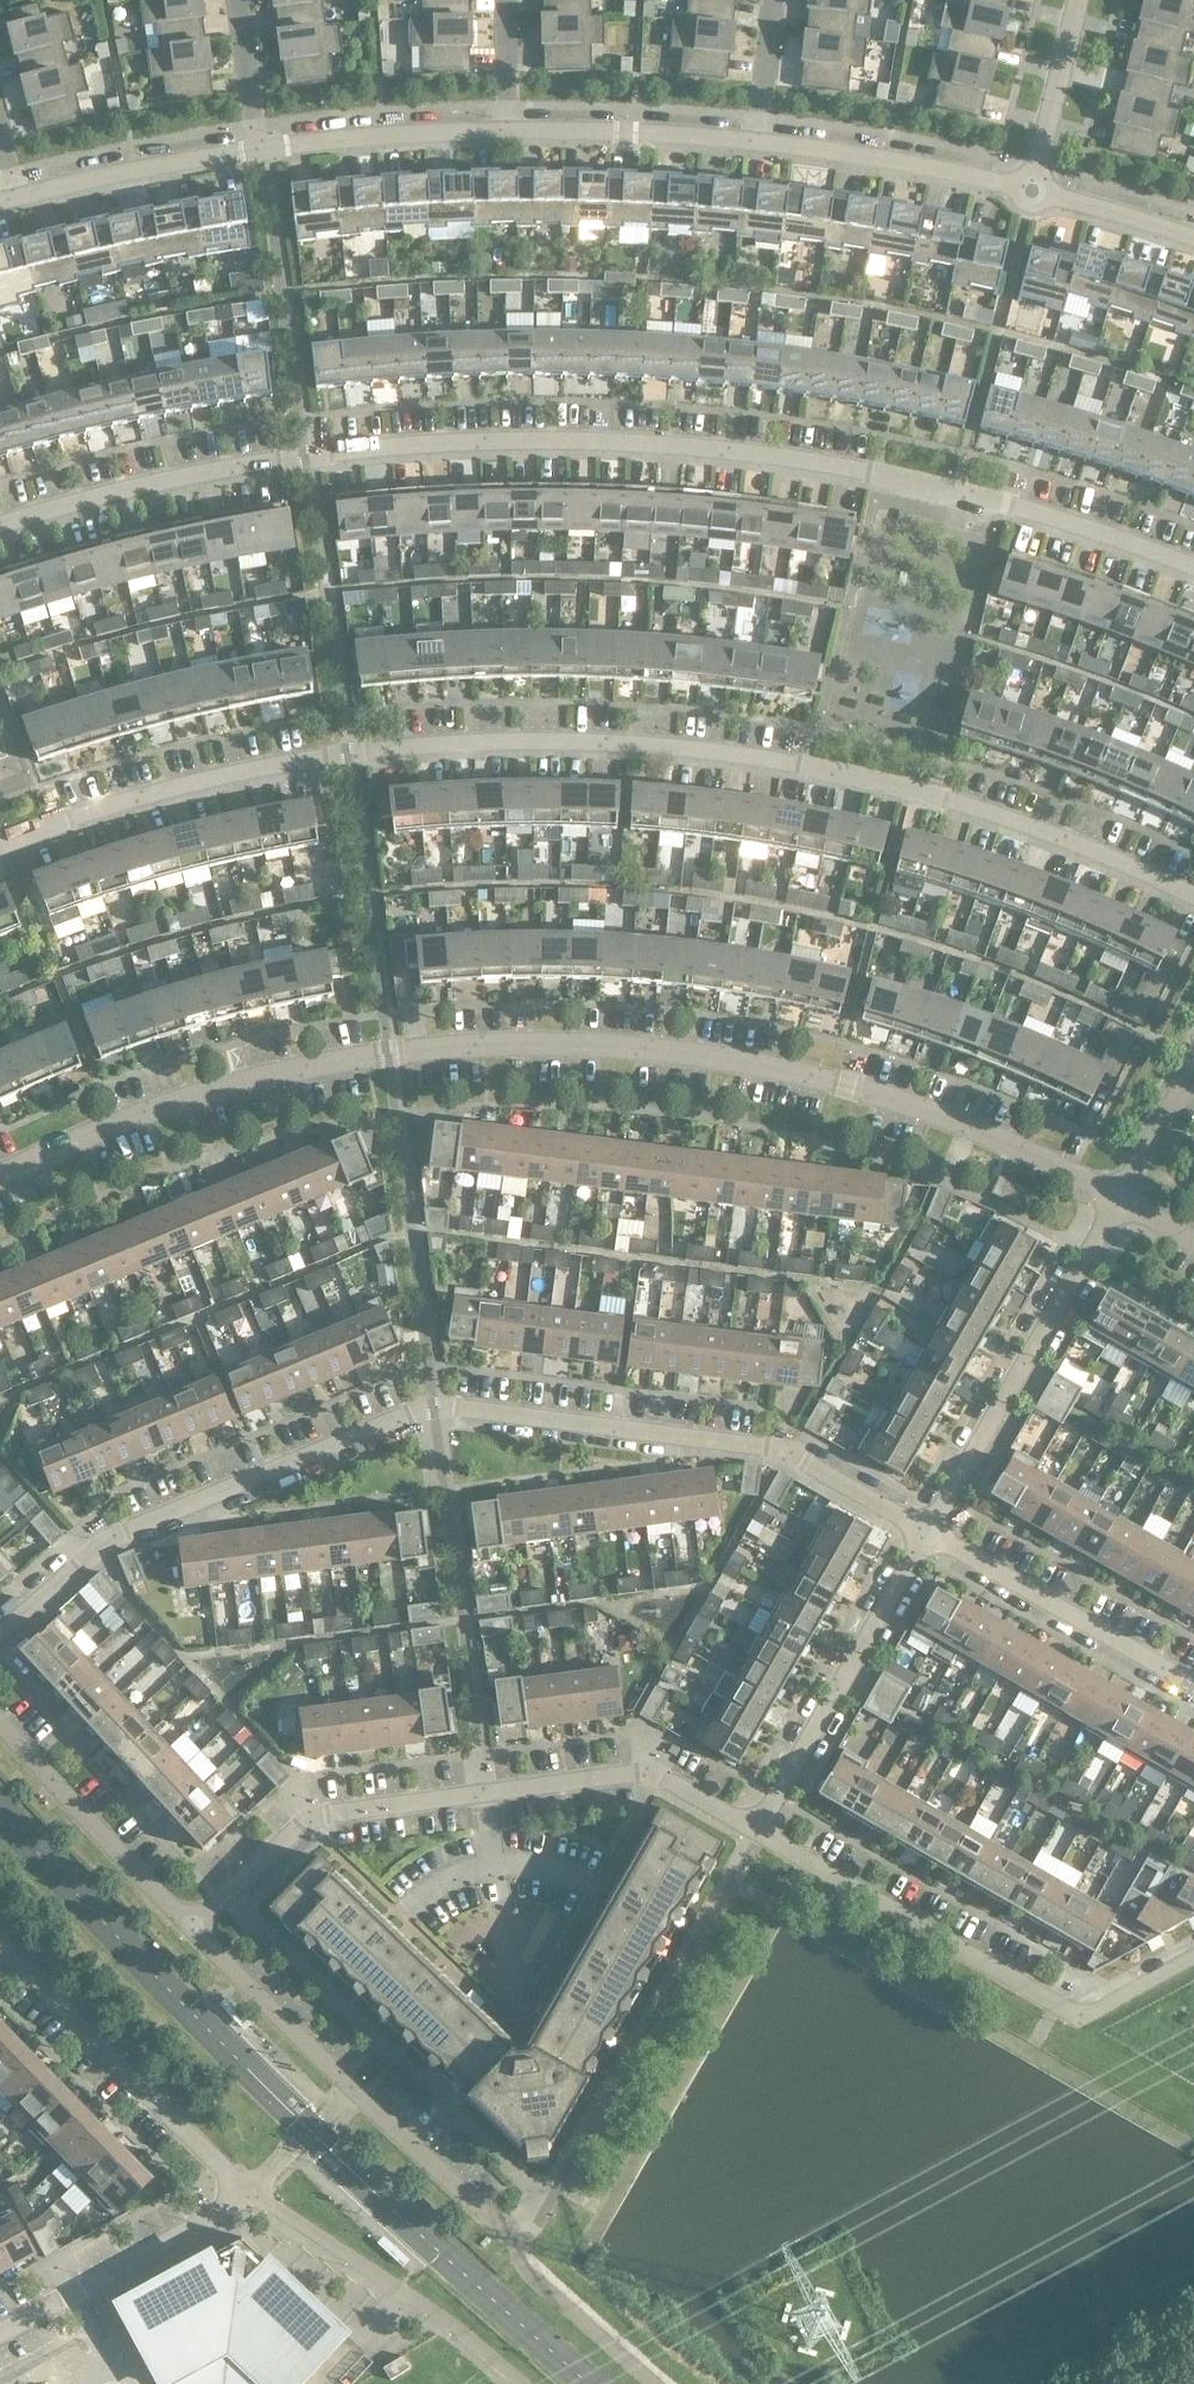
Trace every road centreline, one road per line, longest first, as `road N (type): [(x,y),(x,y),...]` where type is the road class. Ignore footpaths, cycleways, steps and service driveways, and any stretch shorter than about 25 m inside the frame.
road 1 (residential): [(0,838),(220,772),(346,750),(448,739),(623,737),(731,749),(914,787),(1054,834),(1193,896)]
road 2 (residential): [(0,524),(122,489),(307,451),(574,436),(876,471),(1098,532),(1193,569)]
road 3 (residential): [(0,1171),(117,1119),(241,1079),(387,1051),(628,1042),(832,1080),(956,1126),(1118,1203)]
road 4 (residential): [(928,1520),(776,1446),(435,1407),(104,1540),(0,1633)]
road 5 (residential): [(758,1826),(648,1769),(315,1808),(194,1923)]
road 6 (residential): [(0,2331),(225,2207),(234,2184),(0,1942)]
road 7 (residential): [(15,191),(265,138),(512,119)]
road 8 (residential): [(1193,1946),(1083,2009),(758,1826)]
road 9 (residential): [(194,1923),(522,2247)]
road 10 (residential): [(928,1520),(1118,1203)]
road 11 (residential): [(758,1826),(928,1520)]
road 12 (residential): [(1193,1675),(928,1520)]
road 13 (residential): [(0,1719),(194,1923)]
road 14 (residential): [(761,130),(888,146),(1032,181)]
road 15 (residential): [(512,119),(761,130)]
road 16 (unclassified): [(1032,181),(1075,0)]
road 17 (residential): [(1032,181),(1193,231)]
road 18 (residential): [(1118,1203),(1193,1070)]
road 19 (unclassified): [(761,130),(776,0)]

